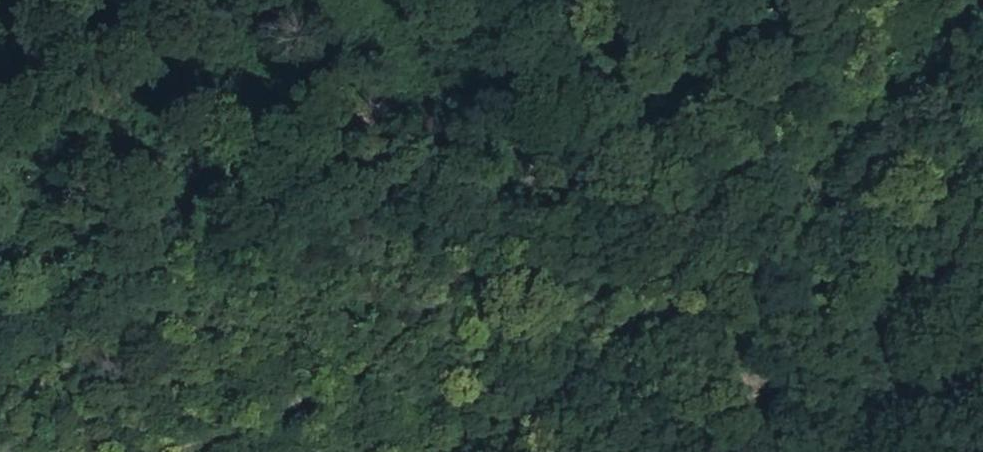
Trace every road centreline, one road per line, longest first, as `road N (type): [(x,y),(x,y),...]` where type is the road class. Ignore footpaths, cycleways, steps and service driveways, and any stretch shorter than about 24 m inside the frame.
road 1 (track): [(982,14),(519,394),(382,444),(331,451)]
road 2 (track): [(758,0),(484,268),(231,451)]

